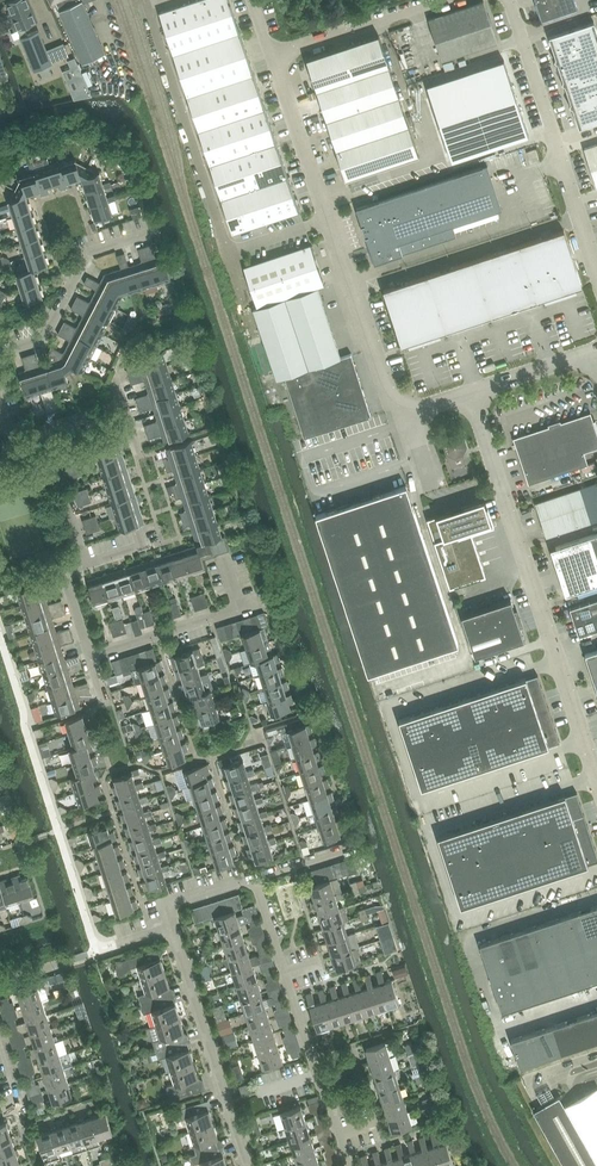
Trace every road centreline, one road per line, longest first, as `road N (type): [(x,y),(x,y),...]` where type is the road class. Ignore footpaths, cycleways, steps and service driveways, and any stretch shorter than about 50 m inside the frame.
road 1 (unclassified): [(596,781),(468,392)]
road 2 (unclassified): [(596,268),(508,0)]
road 3 (unclassified): [(229,253),(146,6),(164,0)]
road 4 (unclassified): [(327,219),(389,394),(423,408),(468,392)]
road 5 (residential): [(247,1165),(170,927)]
road 6 (residential): [(0,352),(42,339),(86,254),(151,233)]
road 7 (residential): [(91,657),(233,610),(237,595),(224,556)]
road 8 (unclassified): [(436,0),(271,55)]
road 9 (unclassified): [(271,55),(327,219)]
road 10 (unclassified): [(468,392),(596,349)]
road 11 (residential): [(81,557),(44,442)]

